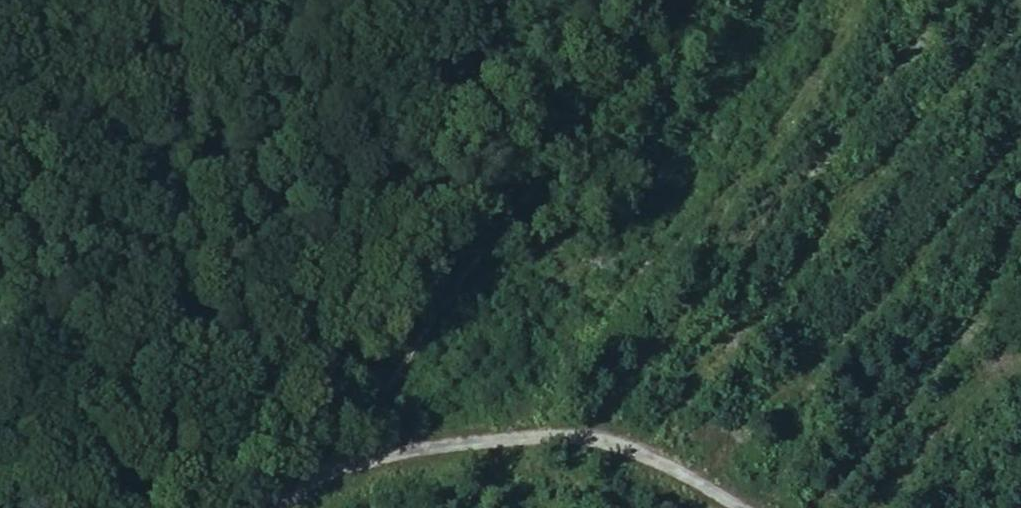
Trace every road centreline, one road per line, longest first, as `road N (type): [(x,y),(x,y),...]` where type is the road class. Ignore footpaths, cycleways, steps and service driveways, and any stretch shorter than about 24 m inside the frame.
road 1 (track): [(275,507),(352,435),(683,0)]
road 2 (unclassified): [(277,507),(332,470),(385,450),(589,436),(618,440),(741,507)]

